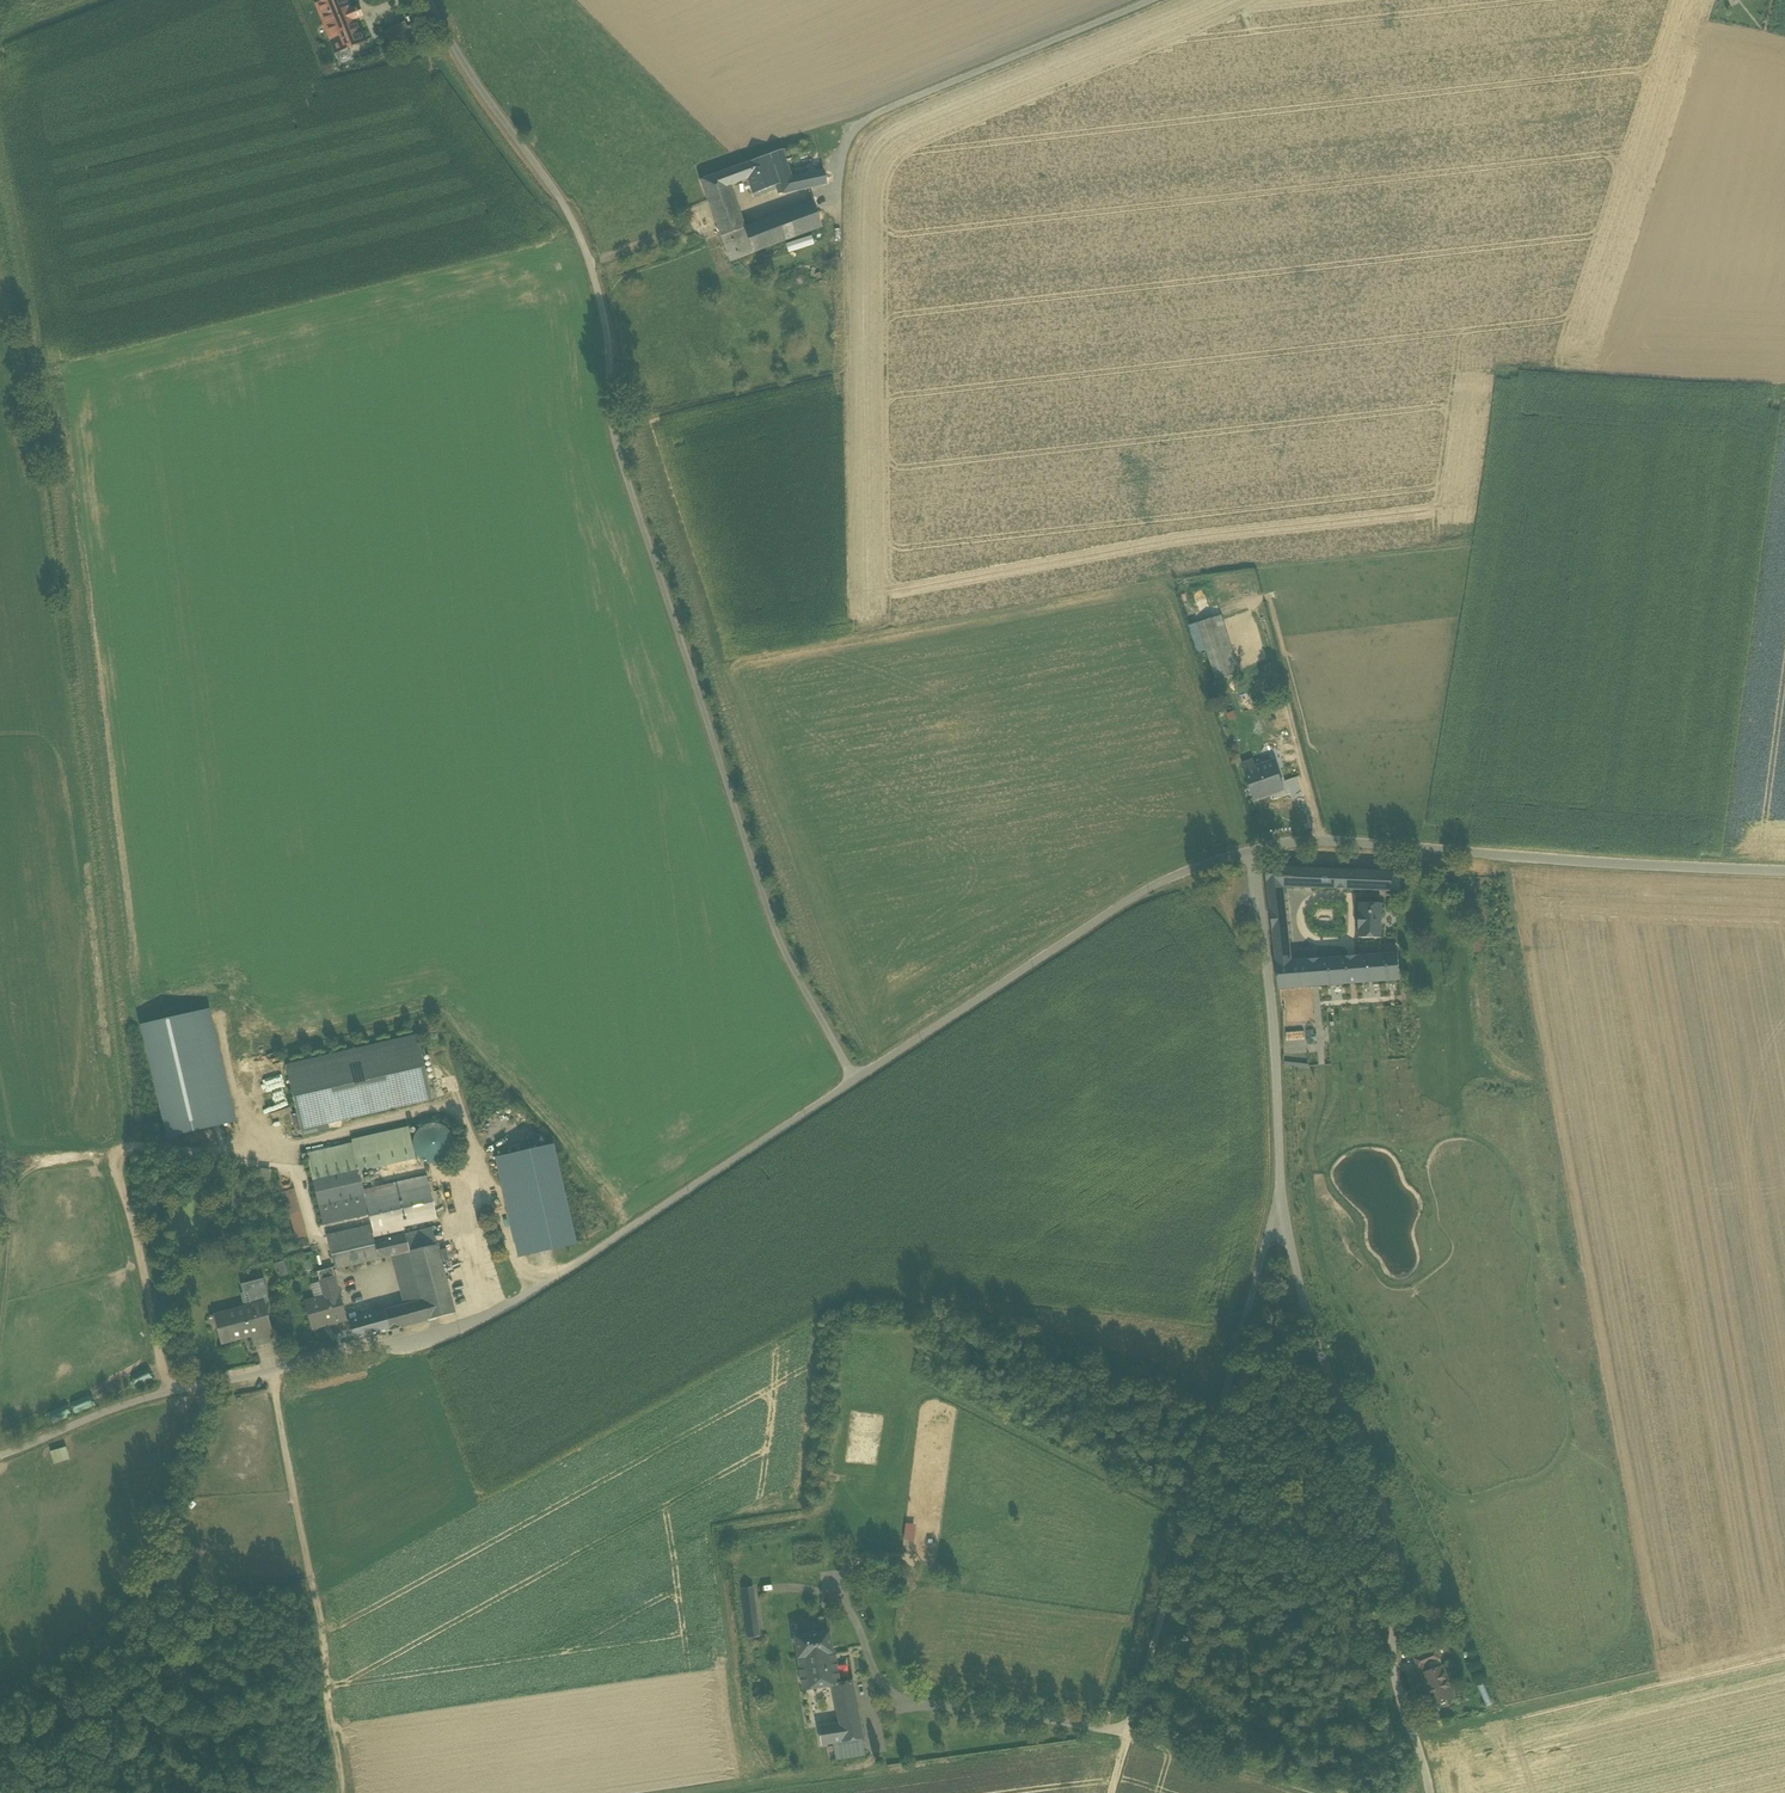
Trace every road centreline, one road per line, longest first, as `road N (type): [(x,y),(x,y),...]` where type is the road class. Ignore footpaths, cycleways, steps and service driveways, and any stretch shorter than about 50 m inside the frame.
road 1 (unclassified): [(856,1079),(779,939),(615,443),(606,332),(568,212),(429,0)]
road 2 (unclassified): [(856,1079),(485,1321),(120,1406),(0,1456)]
road 3 (unclassified): [(1281,1217),(1305,1309),(1397,1558),(1394,1624),(1431,1792)]
road 4 (unclassified): [(1127,1731),(1281,1217)]
road 5 (unclassified): [(1256,846),(1327,841),(1784,870)]
road 6 (unclassified): [(1256,846),(1144,891),(856,1079)]
road 7 (residential): [(1153,0),(856,126),(842,164),(839,236)]
road 8 (track): [(270,1370),(316,1595),(338,1792)]
road 9 (unclassified): [(1281,1217),(1256,846)]
road 10 (track): [(1324,1792),(1127,1731)]

